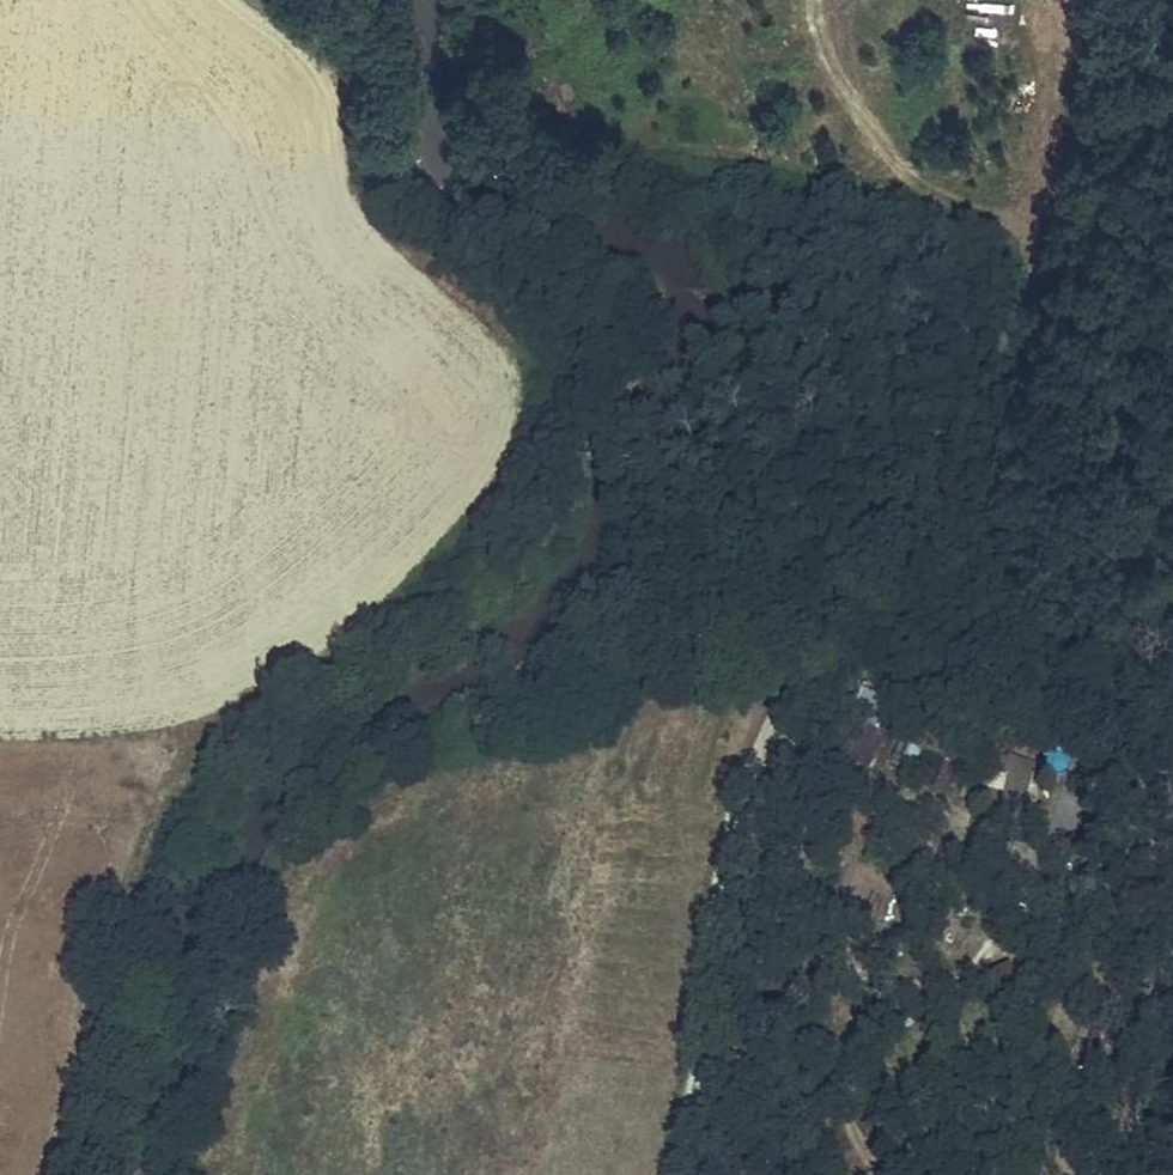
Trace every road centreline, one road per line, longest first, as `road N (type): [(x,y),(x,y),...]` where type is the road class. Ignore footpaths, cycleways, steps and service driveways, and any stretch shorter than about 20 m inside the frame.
road 1 (track): [(670,1174),(753,717),(1031,312),(1032,234),(913,173),(850,99),(836,0)]

